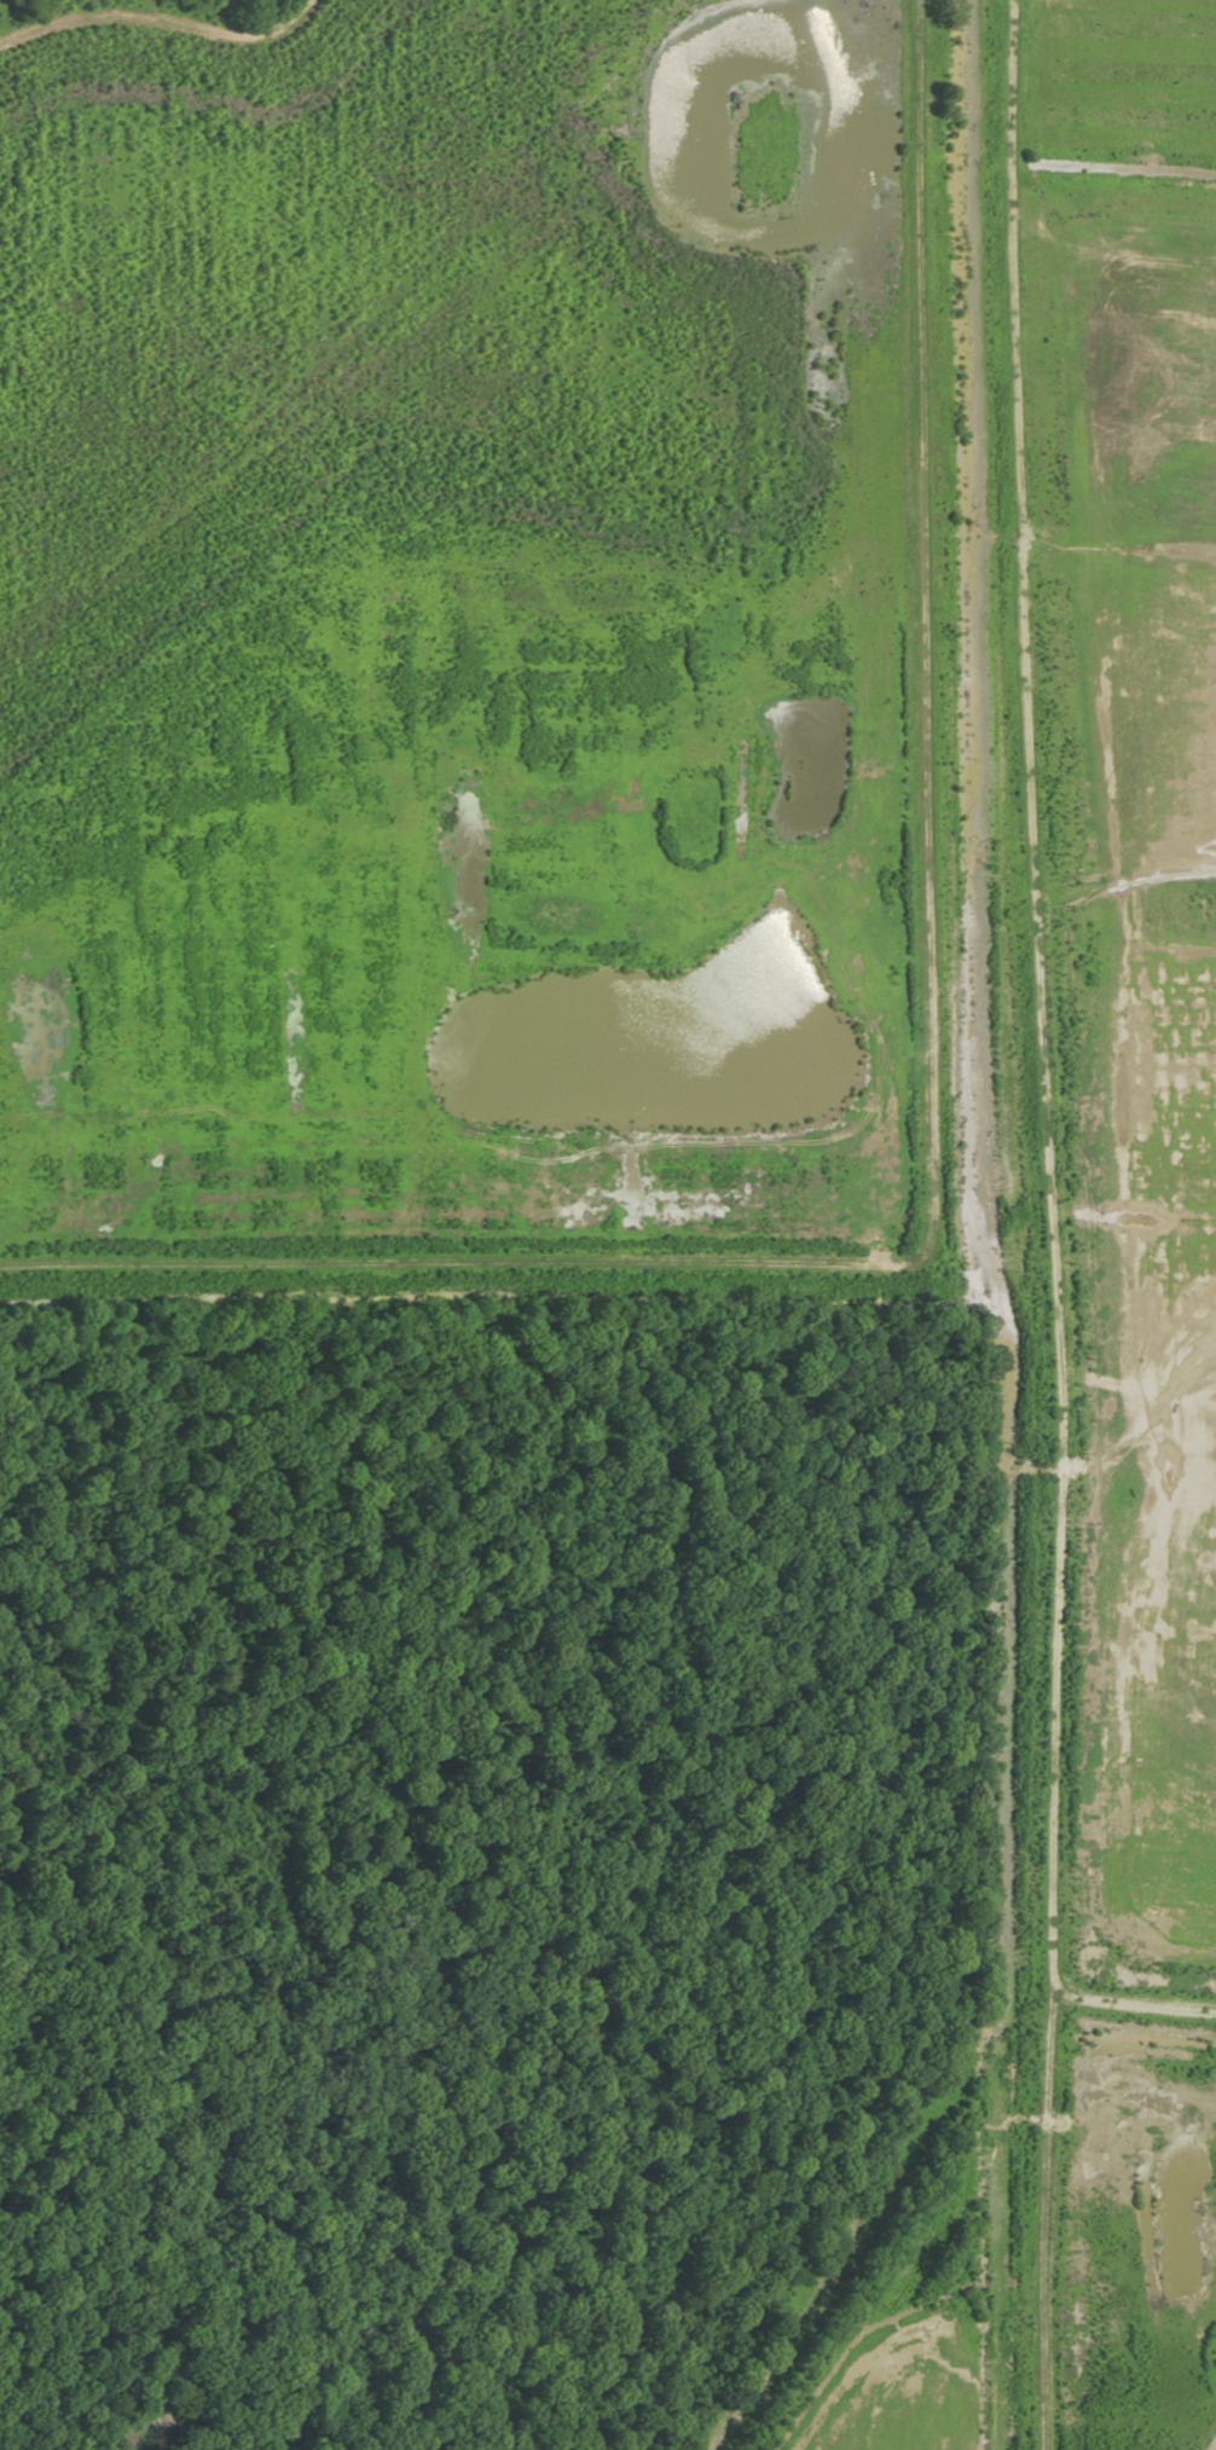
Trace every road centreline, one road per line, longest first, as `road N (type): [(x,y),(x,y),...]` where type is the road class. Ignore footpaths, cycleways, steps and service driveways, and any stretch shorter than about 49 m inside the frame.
road 1 (residential): [(0,6),(123,7),(254,34),(285,23),(303,0)]

